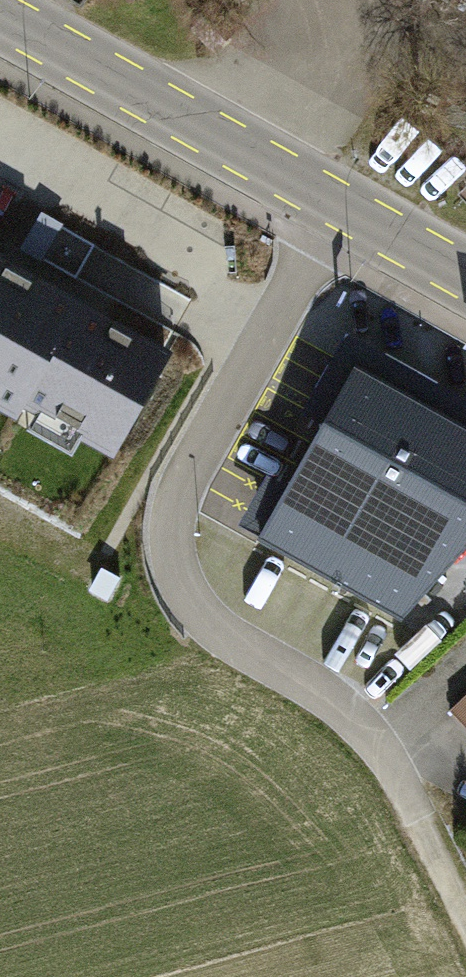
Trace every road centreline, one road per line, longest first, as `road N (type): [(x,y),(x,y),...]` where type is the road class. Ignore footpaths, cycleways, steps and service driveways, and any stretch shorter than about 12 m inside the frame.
road 1 (residential): [(412,804),(366,731),(203,616),(180,578),(172,535),(185,485),(340,209)]
road 2 (secondary): [(0,16),(340,209)]
road 3 (secondary): [(340,209),(465,279)]
road 4 (track): [(465,914),(412,804)]

